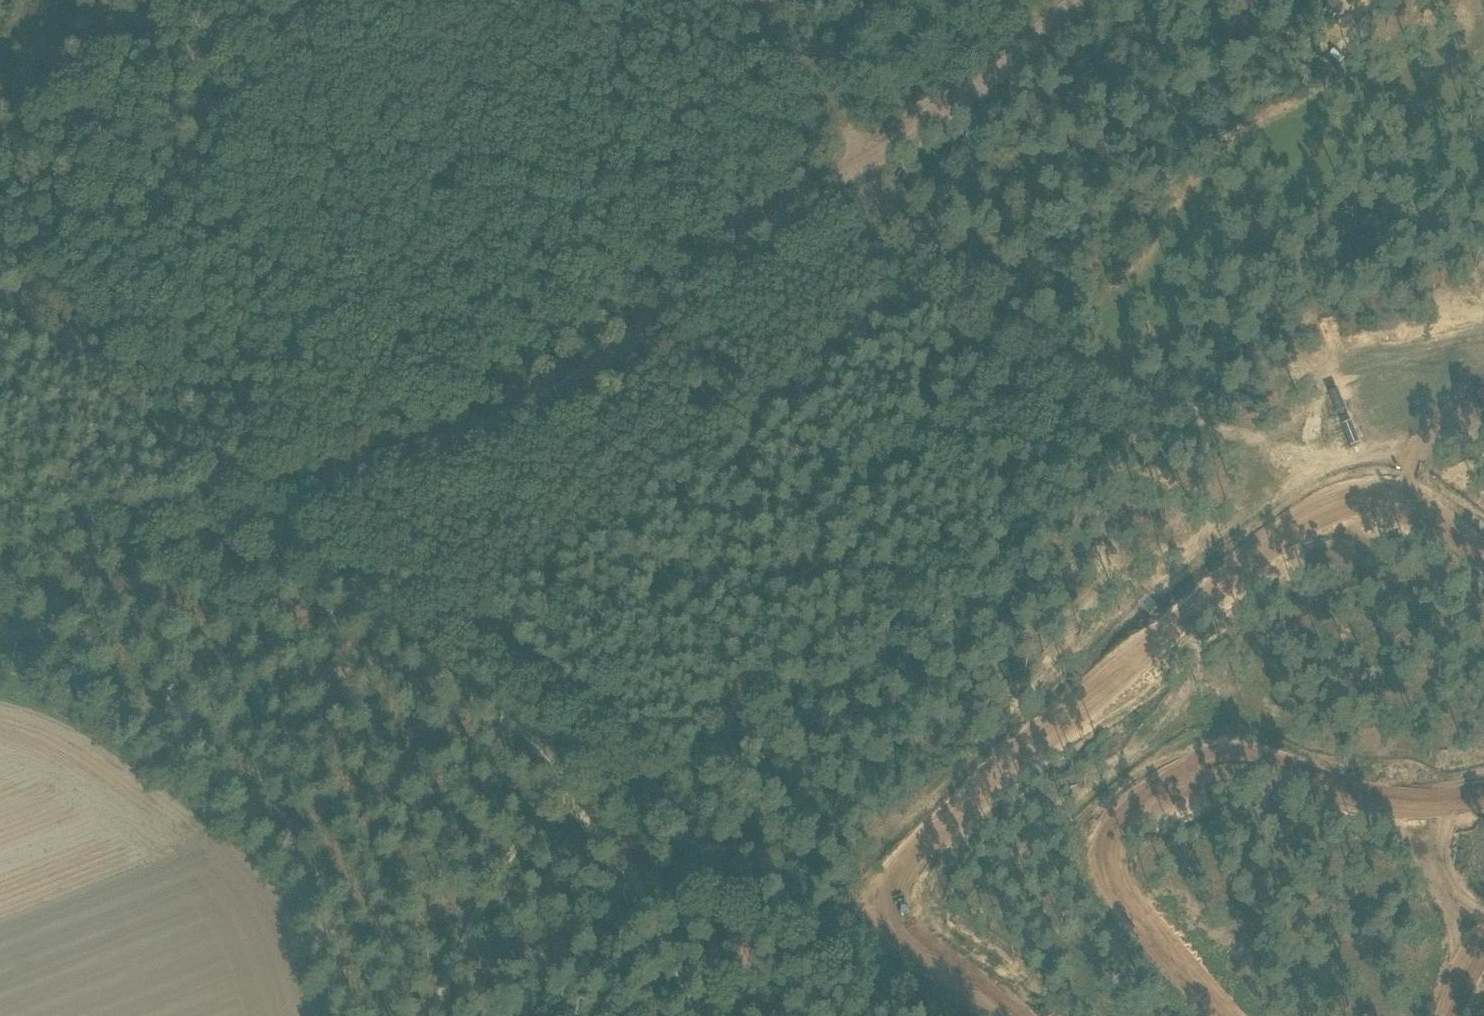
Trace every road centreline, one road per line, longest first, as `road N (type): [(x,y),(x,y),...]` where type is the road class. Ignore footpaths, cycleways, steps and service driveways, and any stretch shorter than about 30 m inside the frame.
road 1 (track): [(863,168),(711,299),(530,413),(302,487),(241,499)]
road 2 (track): [(362,618),(241,666),(174,707),(355,889),(408,1015)]
road 3 (track): [(705,1015),(658,937),(638,873),(557,794),(516,839),(482,898),(433,1015)]
road 4 (track): [(557,794),(534,743),(437,650),(377,628),(326,595),(241,499)]
road 5 (track): [(0,281),(241,499)]
road 6 (track): [(863,168),(997,82),(1070,12)]
road 7 (track): [(185,0),(0,152)]
road 8 (track): [(863,168),(769,0)]

